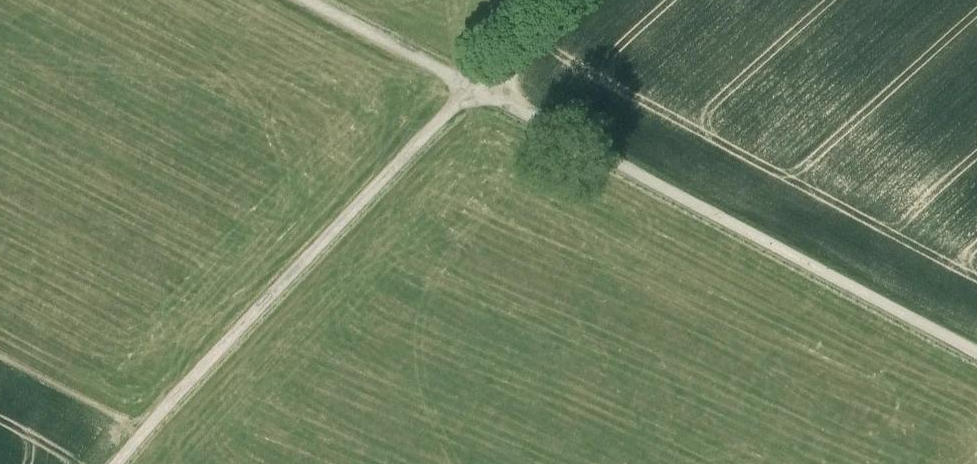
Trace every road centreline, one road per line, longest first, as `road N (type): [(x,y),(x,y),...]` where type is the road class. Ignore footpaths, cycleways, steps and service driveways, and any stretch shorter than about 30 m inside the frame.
road 1 (track): [(976,350),(308,0)]
road 2 (track): [(574,0),(411,150),(116,463)]

